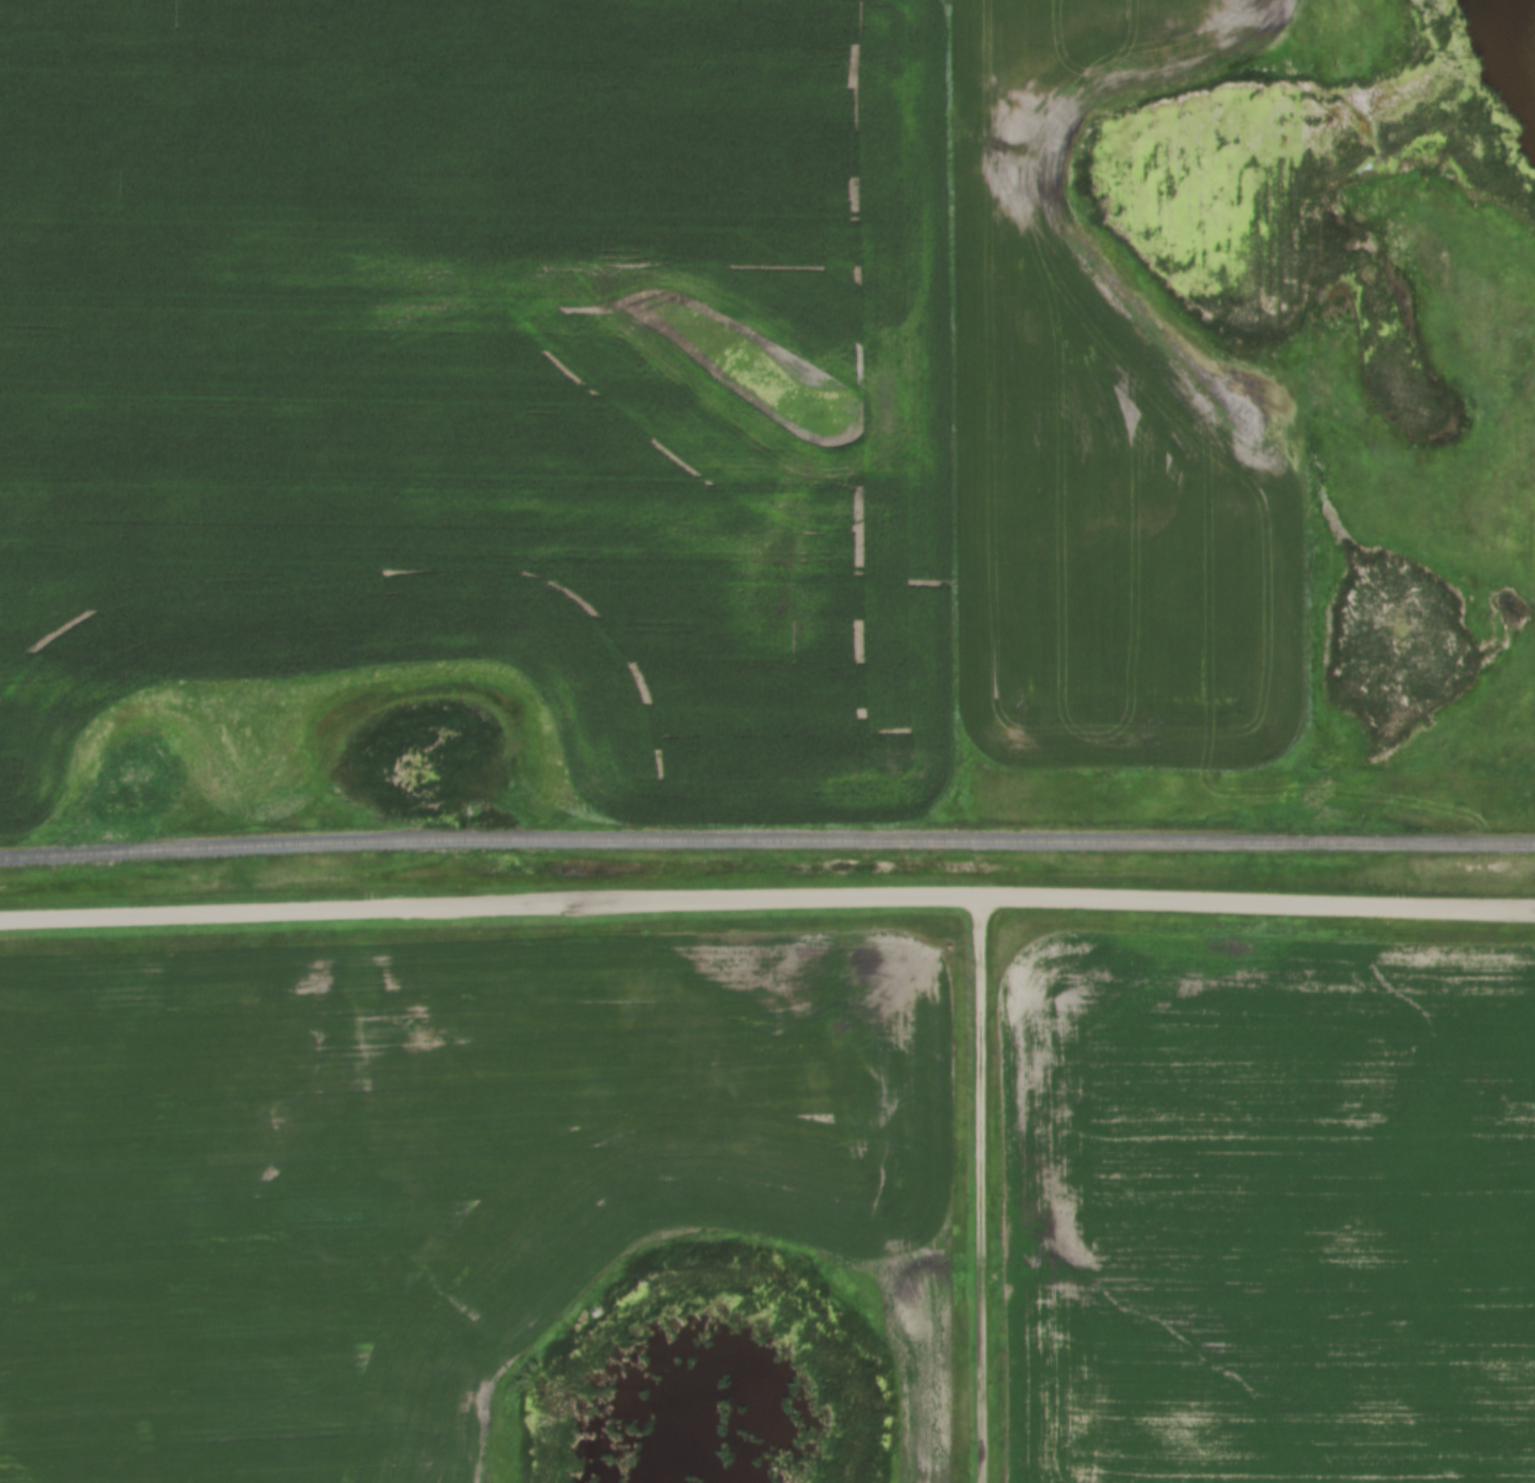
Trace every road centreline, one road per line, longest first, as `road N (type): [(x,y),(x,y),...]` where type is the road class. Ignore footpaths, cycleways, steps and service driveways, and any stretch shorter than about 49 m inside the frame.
road 1 (residential): [(1534,909),(980,898),(0,921)]
road 2 (track): [(983,1482),(980,898)]

